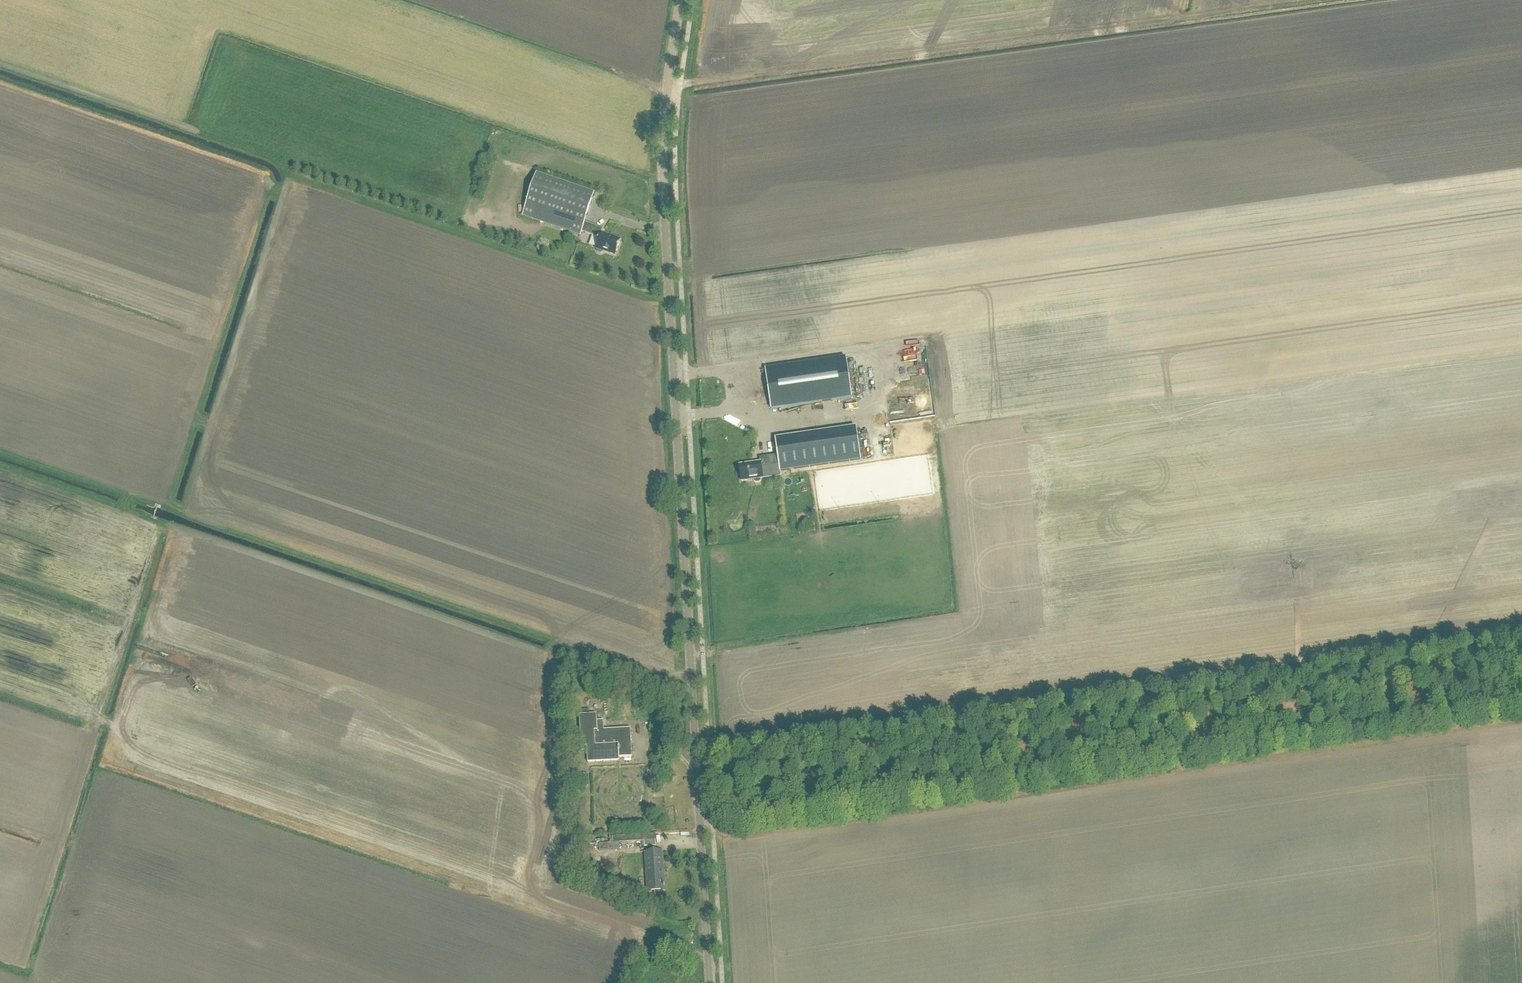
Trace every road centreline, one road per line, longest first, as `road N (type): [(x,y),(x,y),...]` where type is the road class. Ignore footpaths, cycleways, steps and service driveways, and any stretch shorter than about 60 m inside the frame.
road 1 (tertiary): [(710,982),(663,184),(680,0)]
road 2 (track): [(1521,702),(712,823)]

